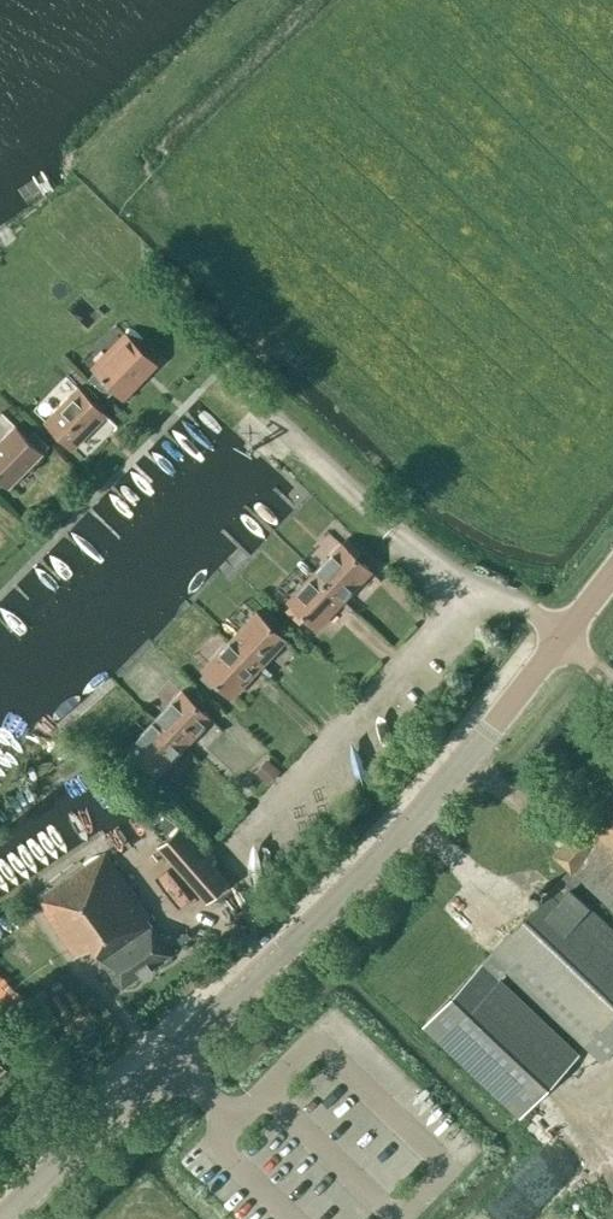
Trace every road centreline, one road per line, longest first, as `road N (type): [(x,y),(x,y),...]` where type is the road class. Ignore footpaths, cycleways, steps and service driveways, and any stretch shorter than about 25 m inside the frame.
road 1 (tertiary): [(11,1218),(346,902),(562,643)]
road 2 (residential): [(476,597),(230,868)]
road 3 (residential): [(476,597),(220,379)]

